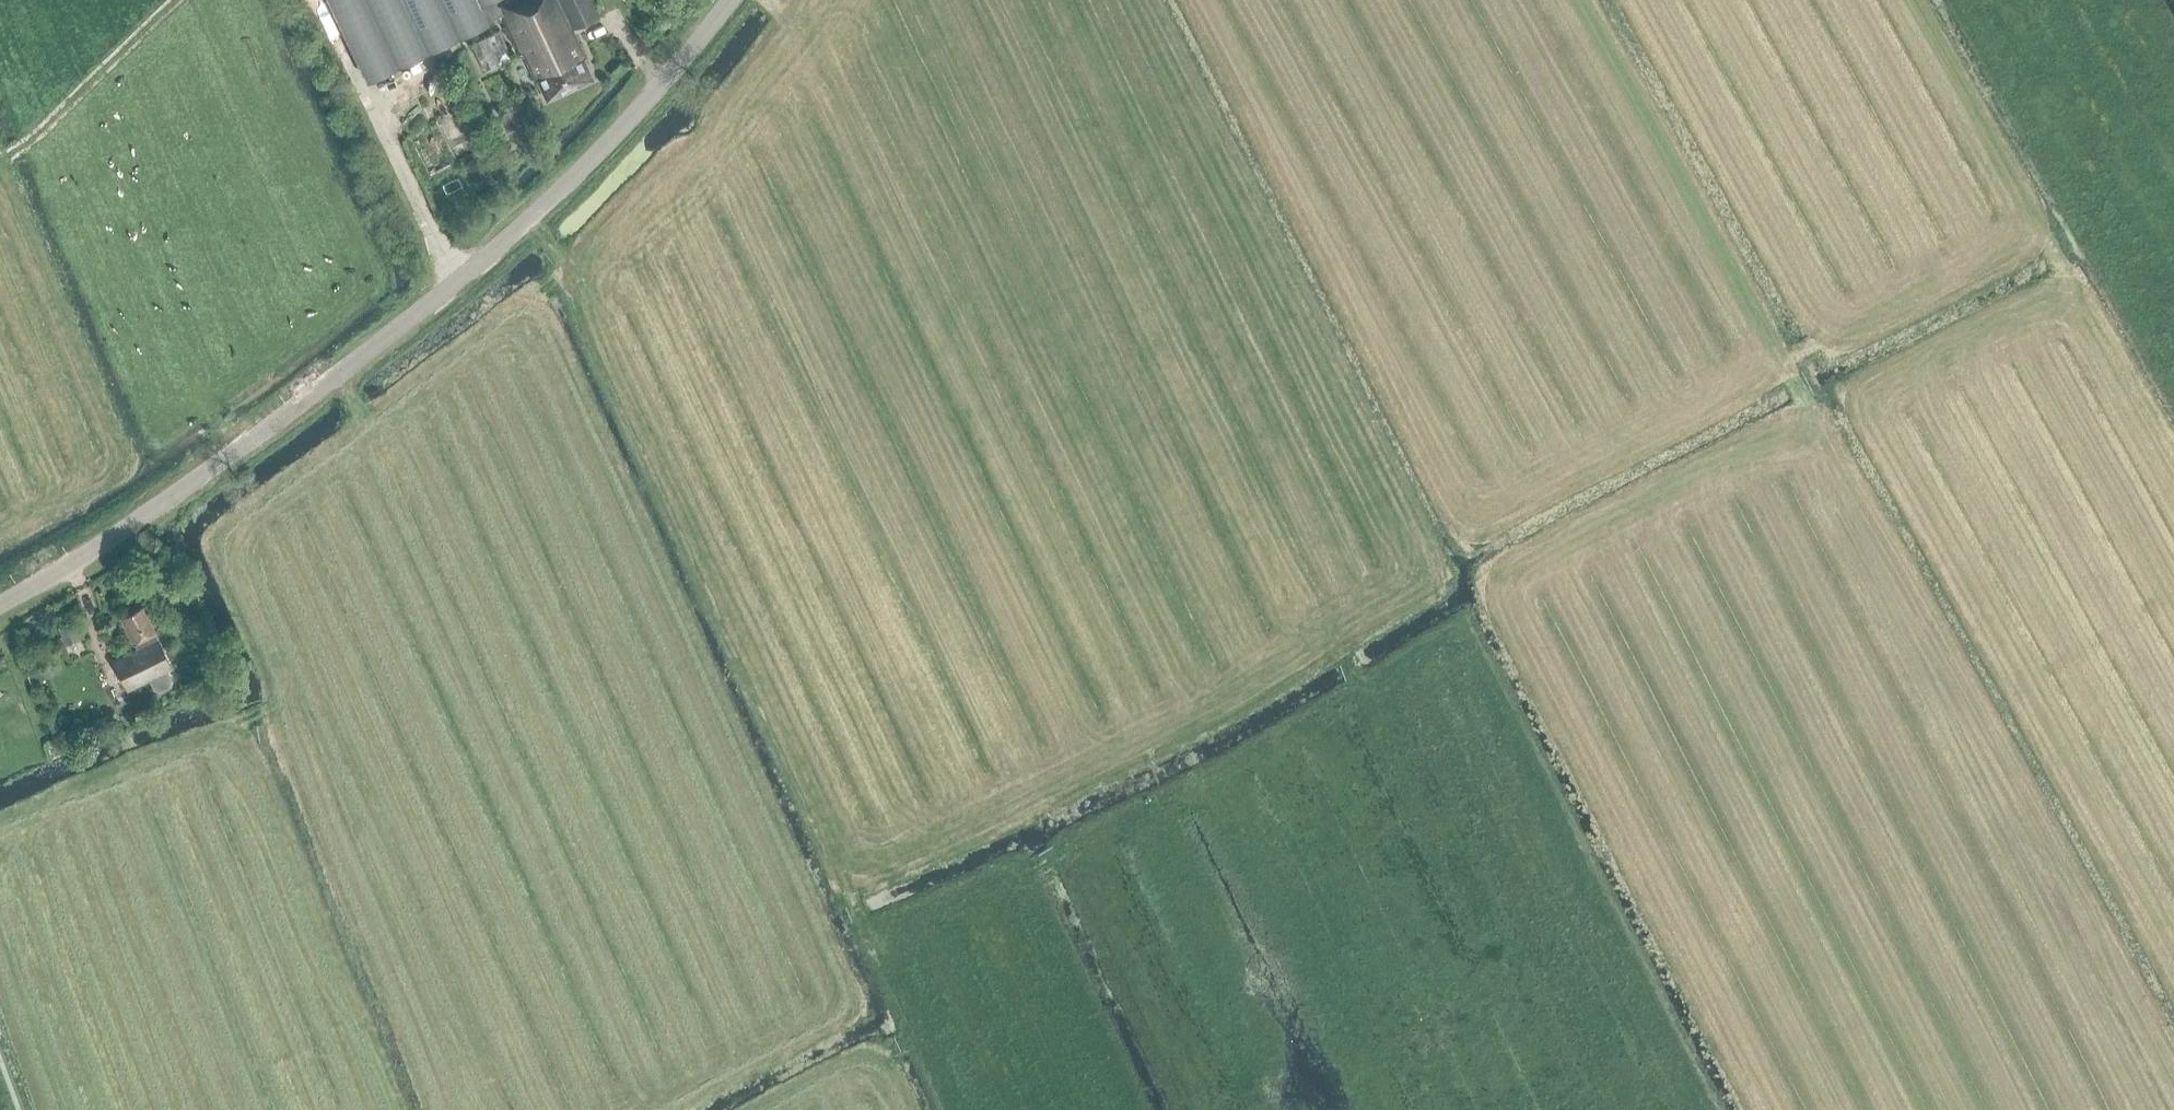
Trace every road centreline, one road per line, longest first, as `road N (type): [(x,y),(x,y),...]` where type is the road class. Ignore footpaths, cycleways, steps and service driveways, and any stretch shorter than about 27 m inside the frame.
road 1 (unclassified): [(0,605),(193,482),(484,259),(612,140),(733,0)]

